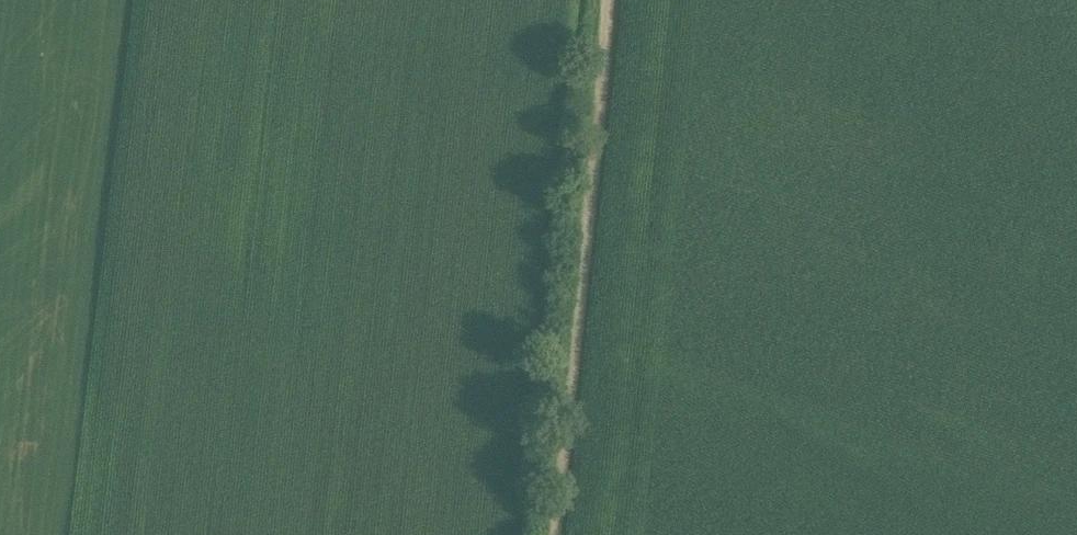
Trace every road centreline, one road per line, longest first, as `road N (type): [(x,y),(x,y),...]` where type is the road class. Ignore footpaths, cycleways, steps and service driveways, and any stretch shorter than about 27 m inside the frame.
road 1 (track): [(600,0),(543,534)]

